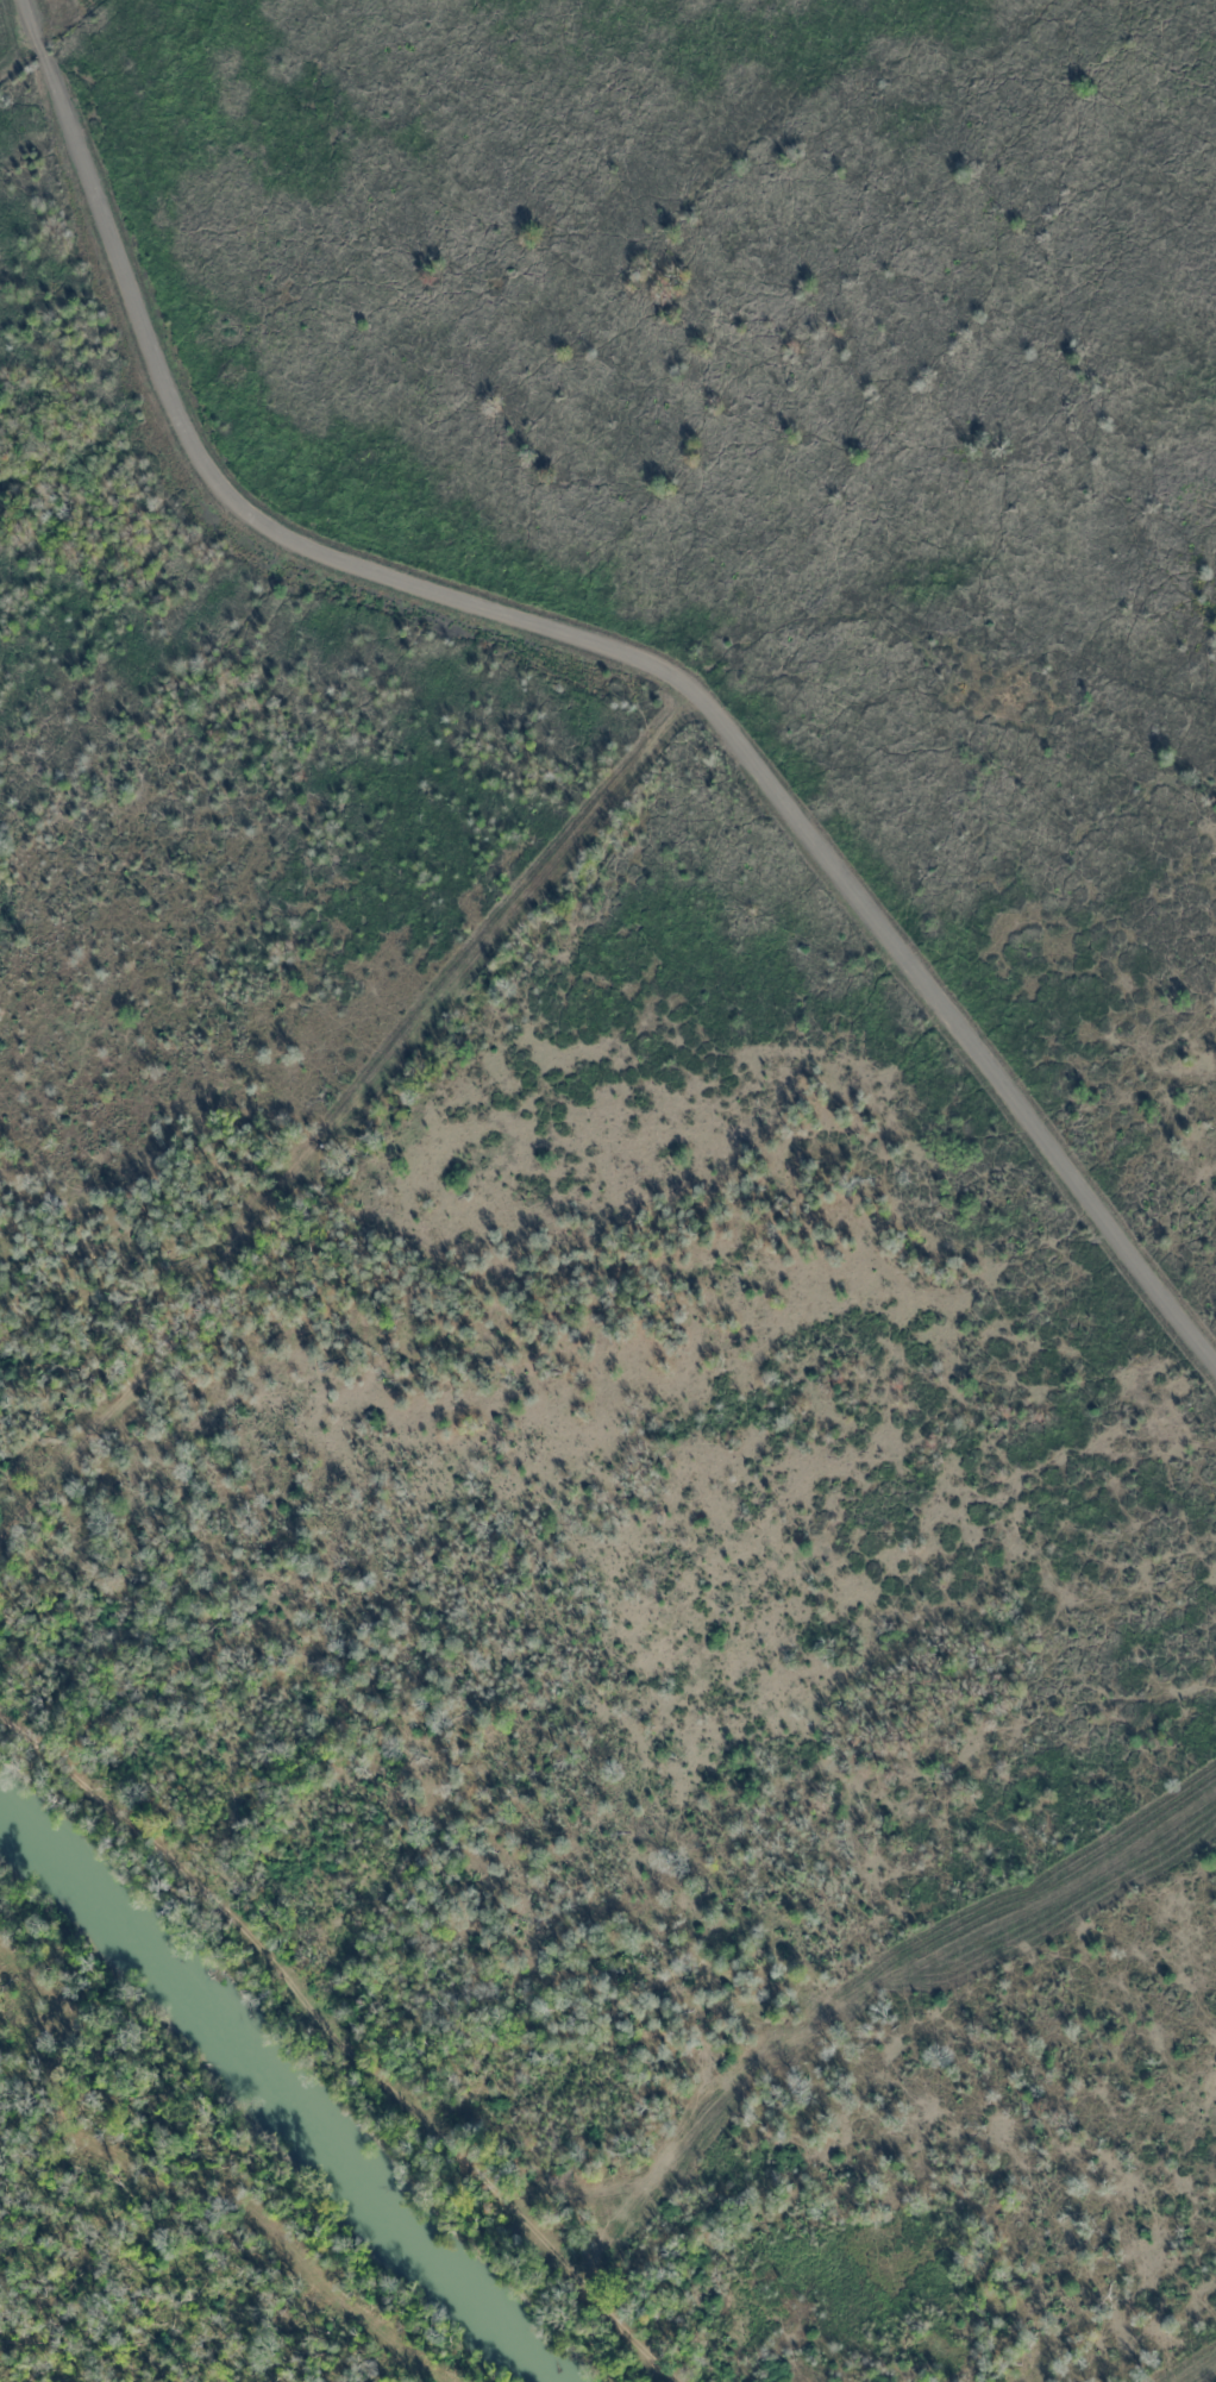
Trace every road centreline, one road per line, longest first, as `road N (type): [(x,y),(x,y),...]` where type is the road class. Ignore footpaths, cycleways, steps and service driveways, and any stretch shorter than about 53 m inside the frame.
road 1 (track): [(36,0),(157,357),(232,506),(288,539),(688,677),(1215,1347)]
road 2 (track): [(691,2381),(428,2129),(209,1874),(0,1683)]

